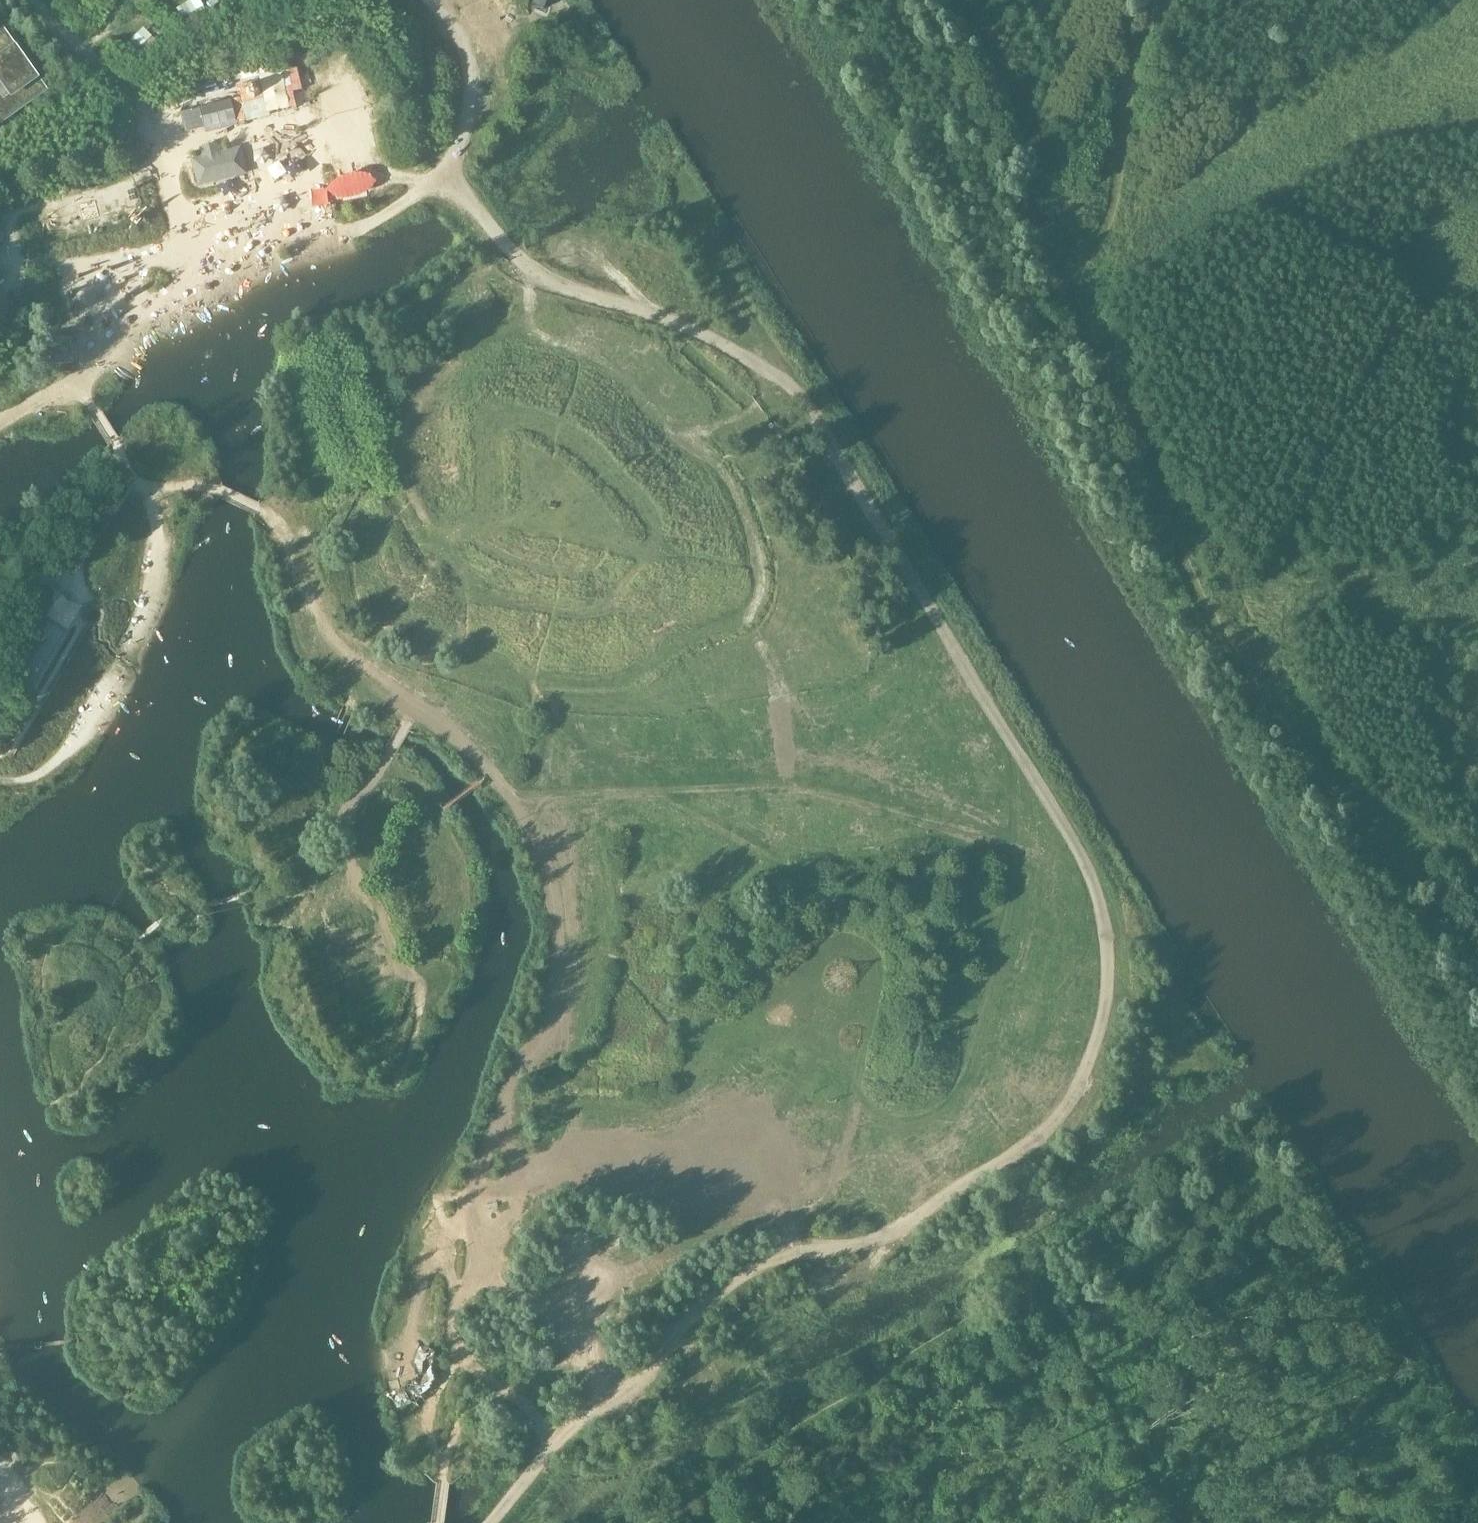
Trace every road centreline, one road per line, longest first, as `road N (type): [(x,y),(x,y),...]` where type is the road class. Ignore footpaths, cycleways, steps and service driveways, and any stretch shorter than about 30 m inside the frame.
road 1 (track): [(954,0),(1044,236),(1206,608),(1328,795),(1477,973)]
road 2 (track): [(1065,279),(1087,261),(1119,201),(1149,0)]

